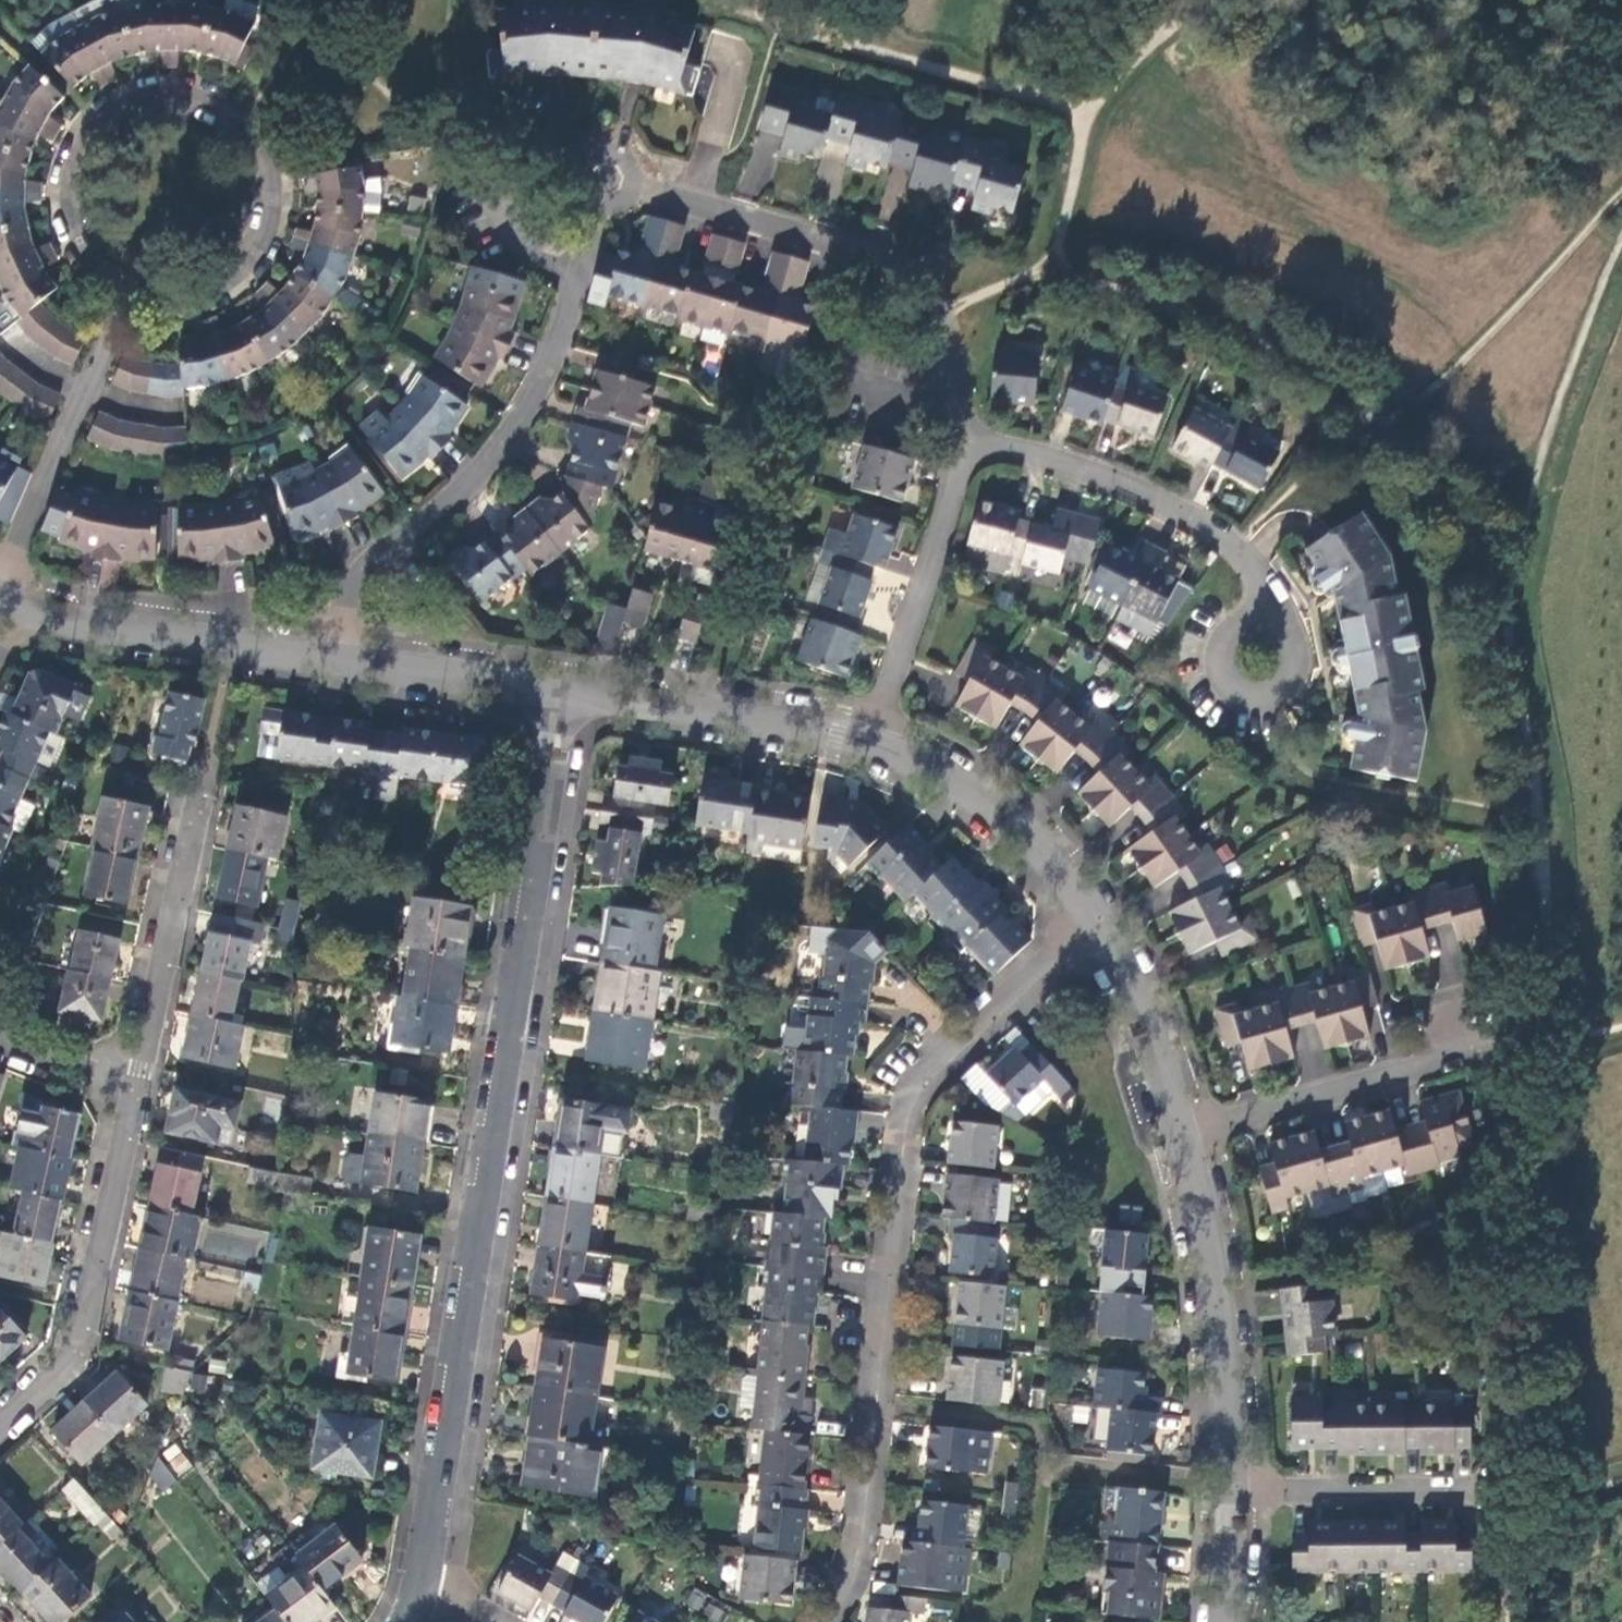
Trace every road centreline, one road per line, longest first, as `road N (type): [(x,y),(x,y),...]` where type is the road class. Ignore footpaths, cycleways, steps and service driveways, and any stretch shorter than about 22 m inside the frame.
road 1 (residential): [(415,1586),(552,696)]
road 2 (residential): [(1102,912),(916,1091),(847,1588),(828,1621)]
road 3 (residential): [(606,216),(549,365),(495,452),(359,575),(344,656)]
road 4 (residential): [(975,443),(943,311),(916,266),(655,191)]
road 5 (residential): [(0,1427),(84,1348),(130,1087)]
road 6 (residential): [(1273,616),(1237,548),(1219,532),(1118,480),(975,443)]
road 7 (residential): [(1242,1478),(1195,1120)]
road 8 (residential): [(344,656),(68,624),(0,602)]
road 9 (residential): [(243,126),(224,112),(169,98),(118,114),(91,140),(75,172),(72,213),(84,249),(123,289)]
road 10 (residential): [(870,745),(552,696)]
road 11 (residential): [(870,745),(975,443)]
road 12 (residential): [(130,1087),(202,779)]
road 13 (residential): [(1195,1120),(1494,1047)]
road 14 (residential): [(0,571),(123,289)]
road 15 (residential): [(123,289),(160,301),(204,297),(236,280),(260,253),(274,188),(266,158),(243,126)]
road 16 (residential): [(1102,912),(983,810),(870,745)]
road 17 (residential): [(1273,616),(1241,615),(1214,640),(1211,671),(1229,696),(1264,704),(1292,688),(1302,651),(1286,624)]
road 18 (residential): [(1242,1478),(1478,1496)]
road 19 (residential): [(1195,1120),(1102,912)]
road 20 (residential): [(552,696),(344,656)]
road 21 (residential): [(655,191),(623,140),(580,166),(606,216)]
road 22 (residential): [(1230,1621),(1242,1478)]
road 23 (residential): [(130,1087),(0,1035)]

